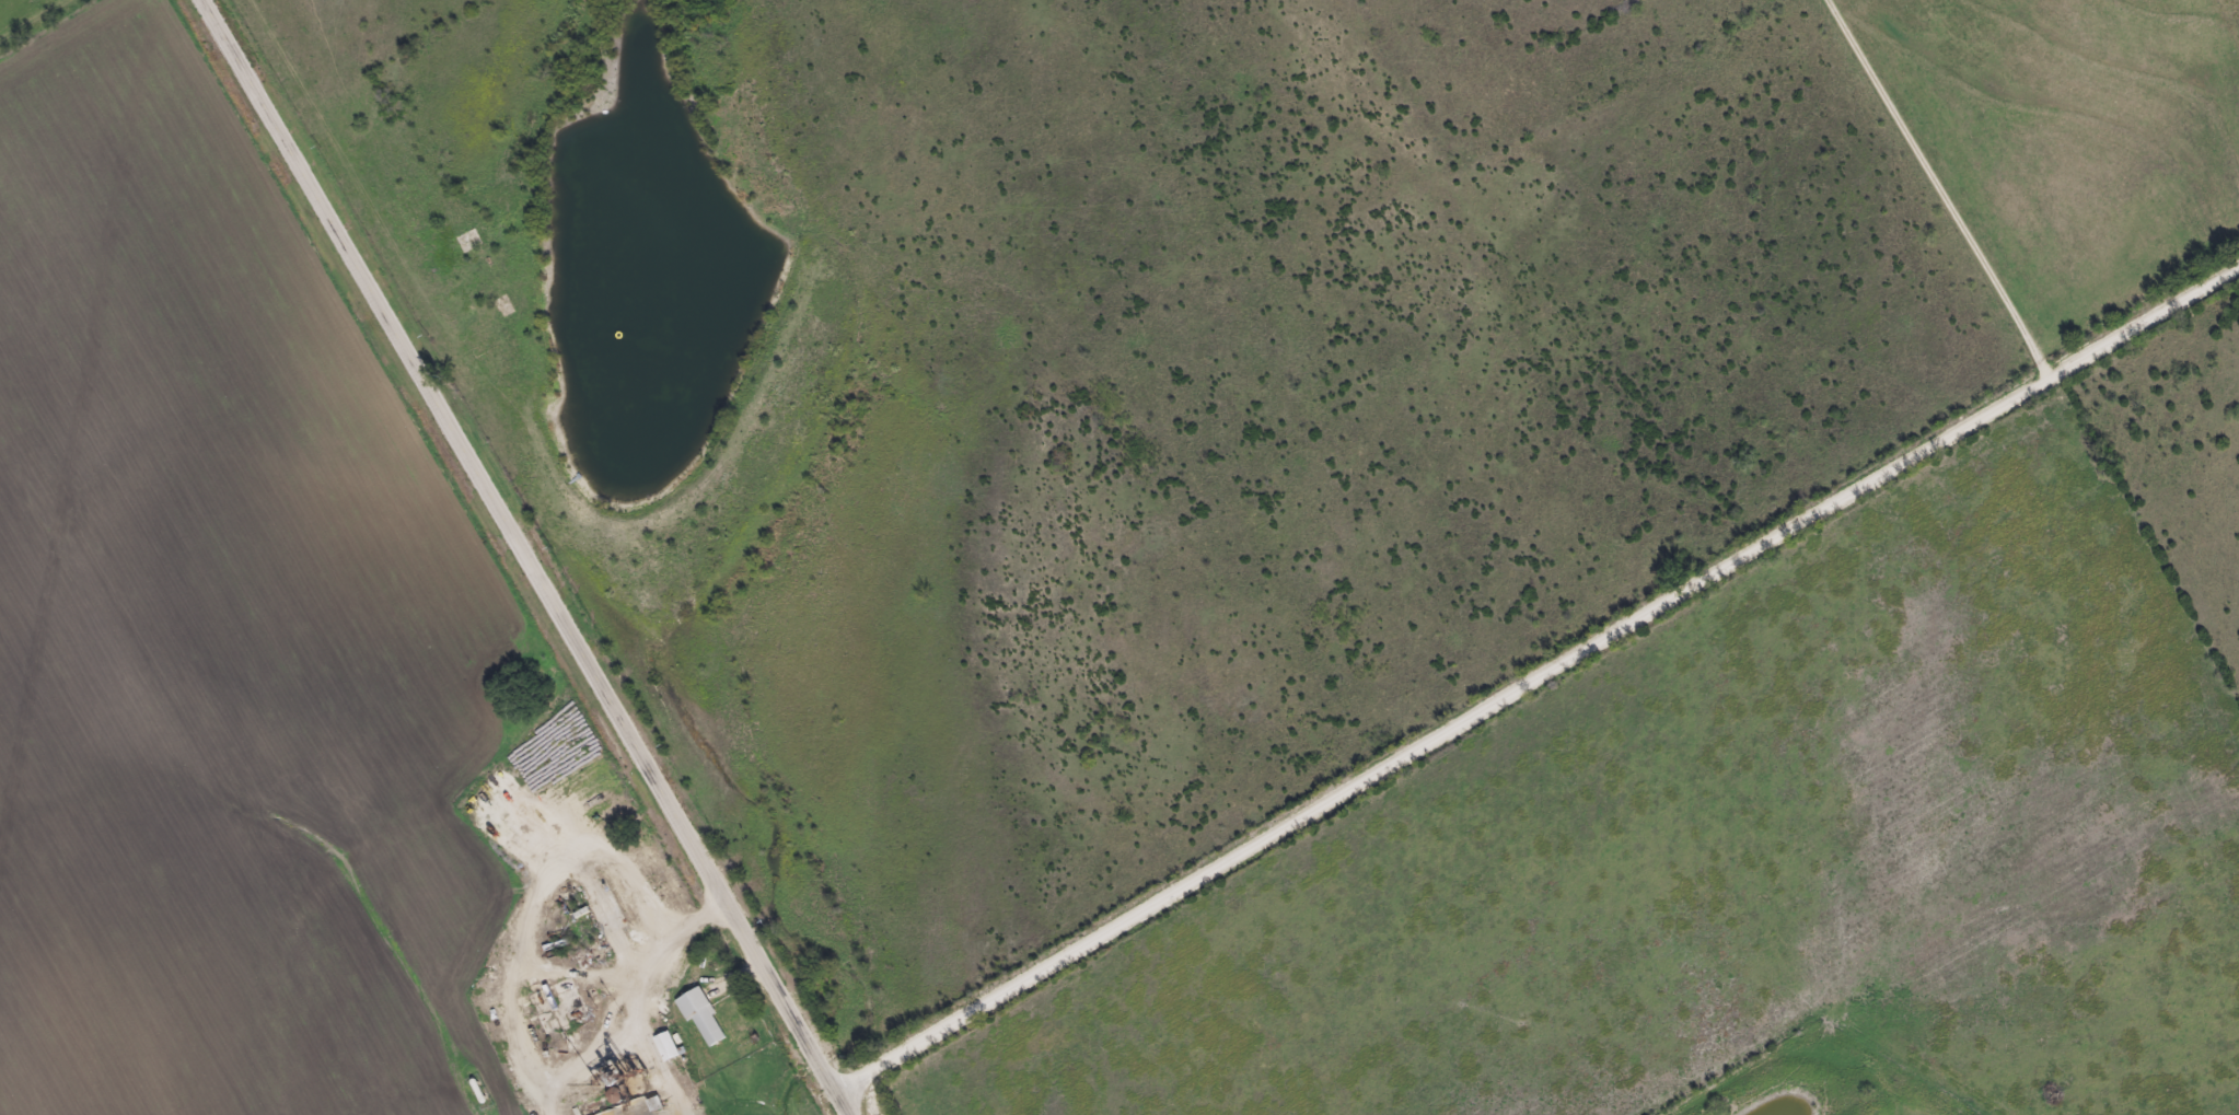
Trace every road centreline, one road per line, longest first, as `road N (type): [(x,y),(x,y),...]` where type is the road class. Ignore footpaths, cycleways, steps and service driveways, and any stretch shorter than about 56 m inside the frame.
road 1 (residential): [(837,1094),(2238,262)]
road 2 (secondary): [(200,0),(849,1114)]

